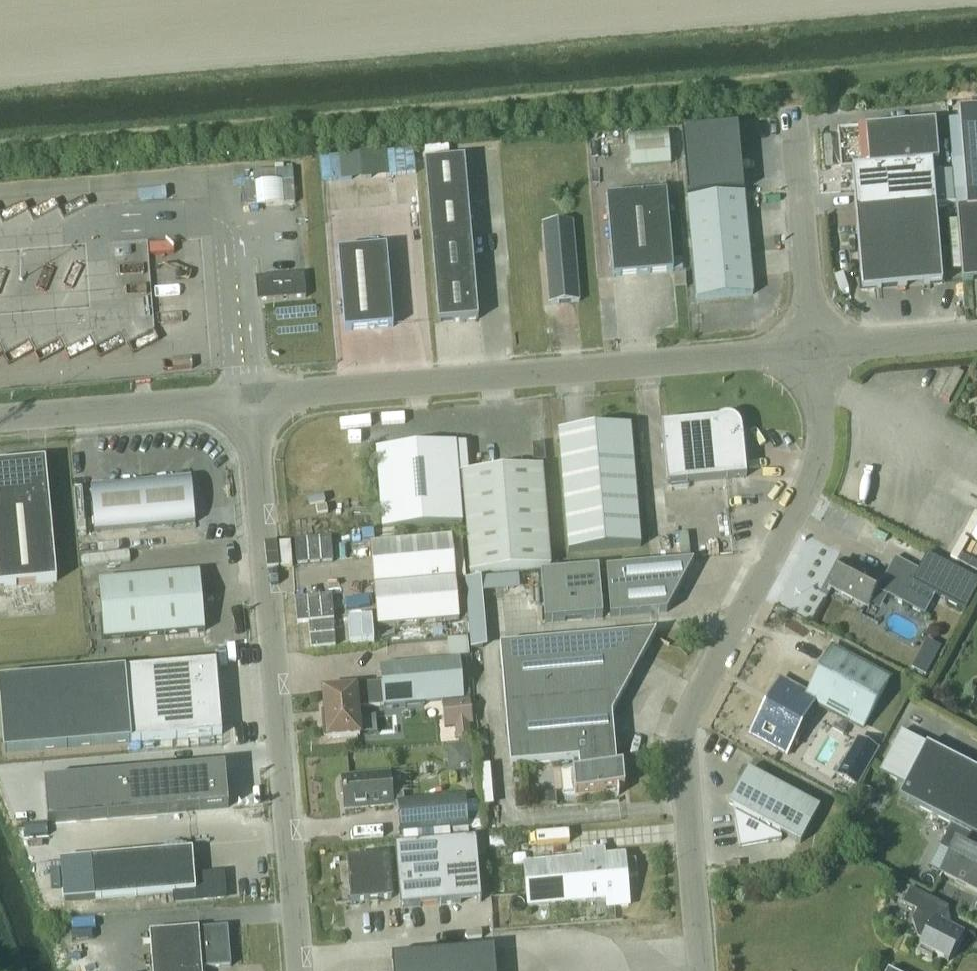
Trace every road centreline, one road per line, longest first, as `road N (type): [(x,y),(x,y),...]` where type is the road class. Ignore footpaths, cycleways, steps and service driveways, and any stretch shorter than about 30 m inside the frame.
road 1 (unclassified): [(700,970),(683,730),(816,464),(814,349)]
road 2 (unclassified): [(300,970),(251,398)]
road 3 (unclassified): [(251,398),(814,349)]
road 4 (unclassified): [(0,418),(251,398)]
road 5 (unclassified): [(814,349),(793,117)]
road 6 (unclassified): [(814,349),(976,335)]

